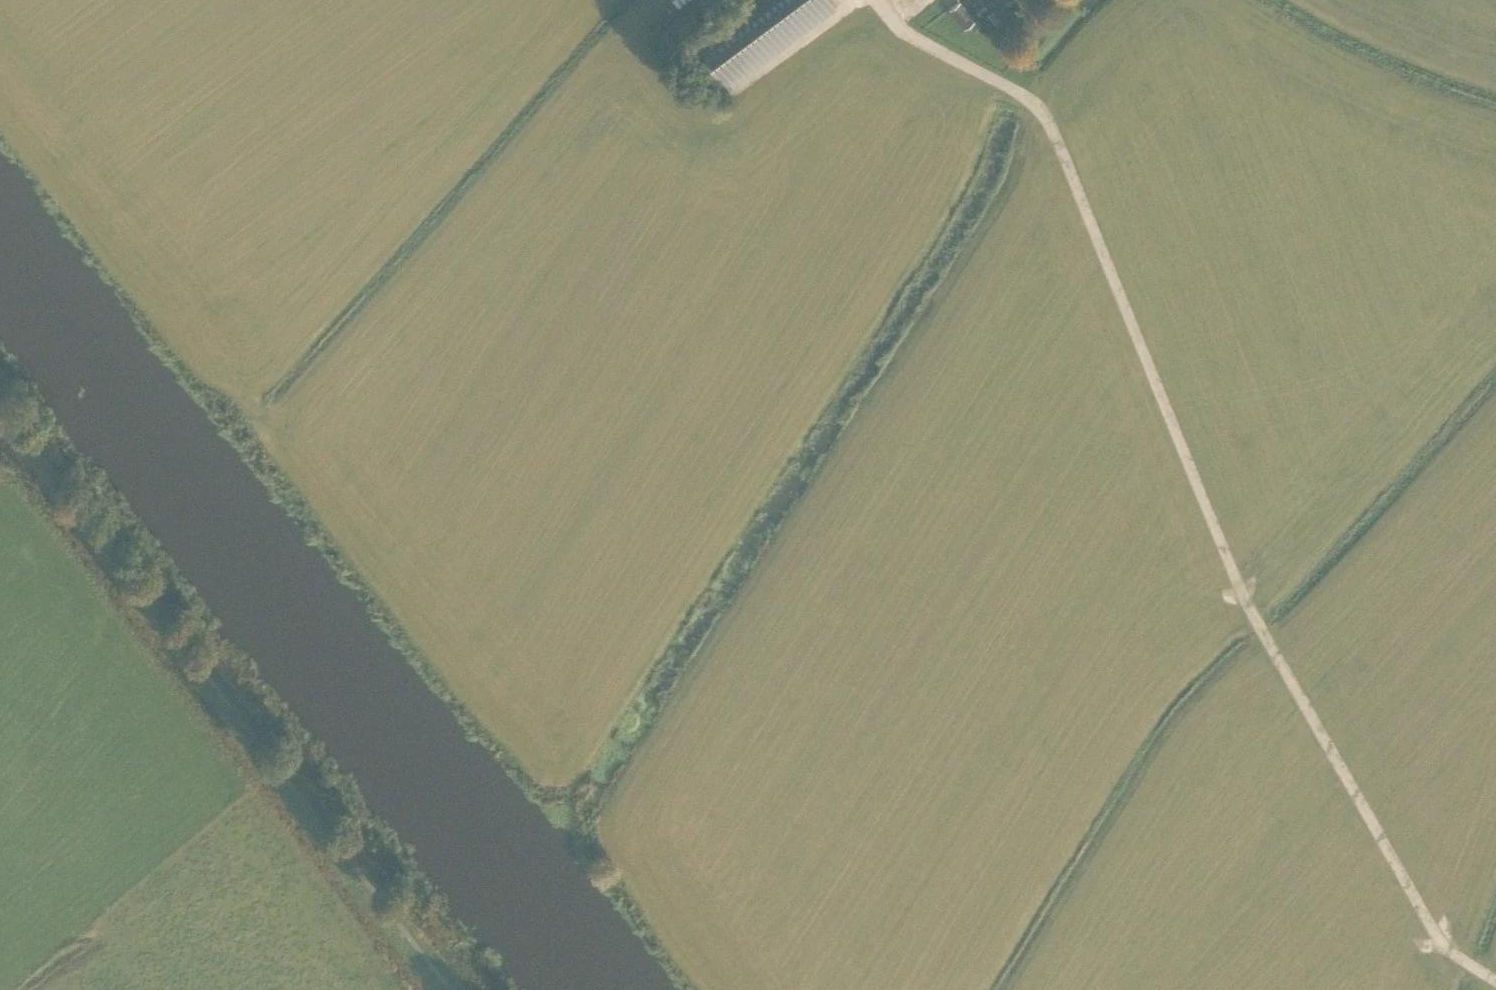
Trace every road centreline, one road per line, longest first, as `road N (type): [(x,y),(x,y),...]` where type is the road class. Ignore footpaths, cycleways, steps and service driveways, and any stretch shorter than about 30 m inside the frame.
road 1 (track): [(1495,980),(1434,931),(1255,619),(1039,105),(906,31),(877,0)]

